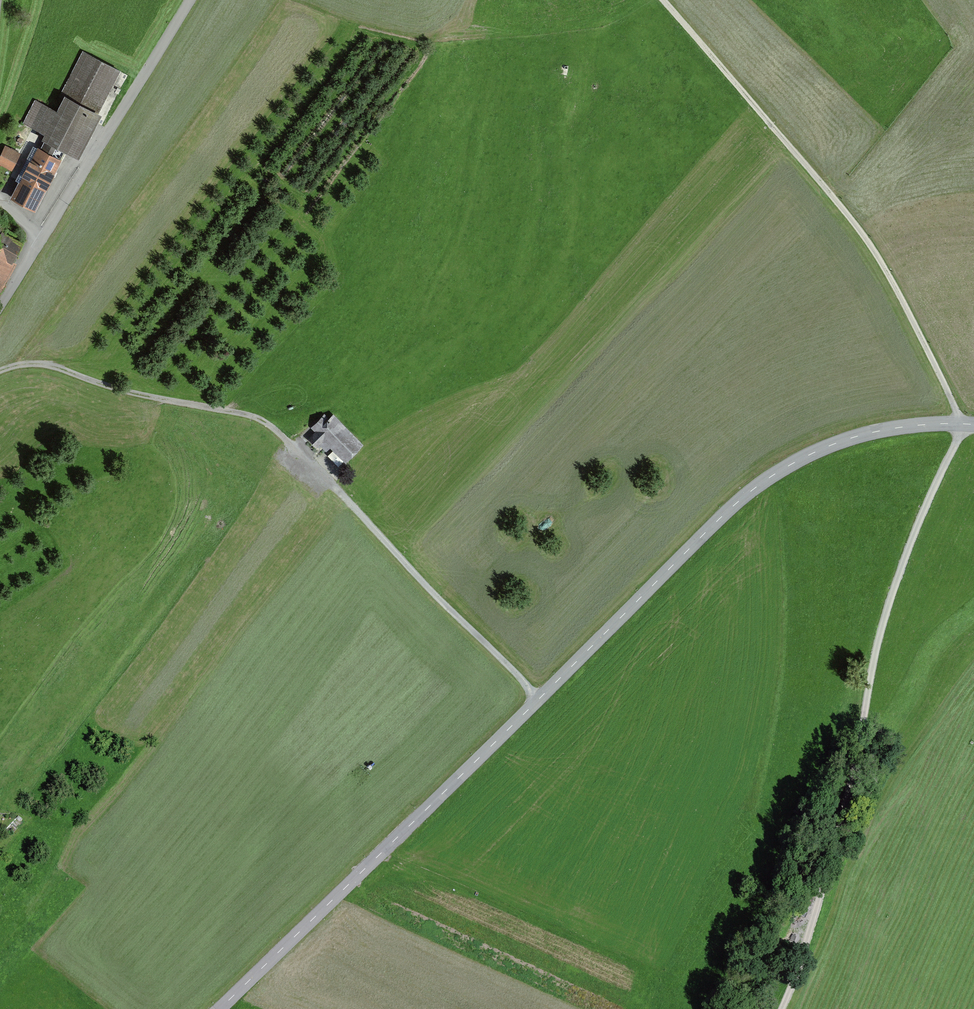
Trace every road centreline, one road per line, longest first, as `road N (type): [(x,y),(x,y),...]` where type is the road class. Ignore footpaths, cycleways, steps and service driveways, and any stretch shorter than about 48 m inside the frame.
road 1 (tertiary): [(973,425),(851,438),(746,495),(219,1008)]
road 2 (track): [(0,370),(52,366),(268,423),(539,700)]
road 3 (track): [(962,424),(886,614),(844,810),(782,1008)]
road 4 (track): [(962,424),(880,256),(663,0)]
road 5 (residential): [(0,305),(189,0)]

